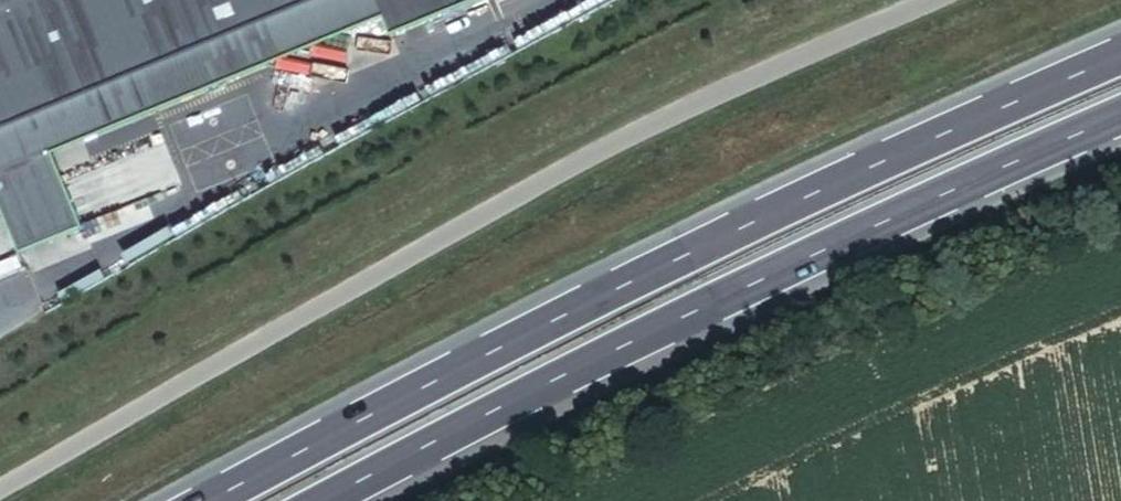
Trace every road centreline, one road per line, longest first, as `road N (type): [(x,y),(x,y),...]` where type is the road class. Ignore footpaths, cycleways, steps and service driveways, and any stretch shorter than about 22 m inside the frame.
road 1 (unclassified): [(929,0),(570,165),(0,486)]
road 2 (trunk): [(1120,53),(671,259),(206,500)]
road 3 (trunk): [(318,500),(954,189),(1120,117)]

